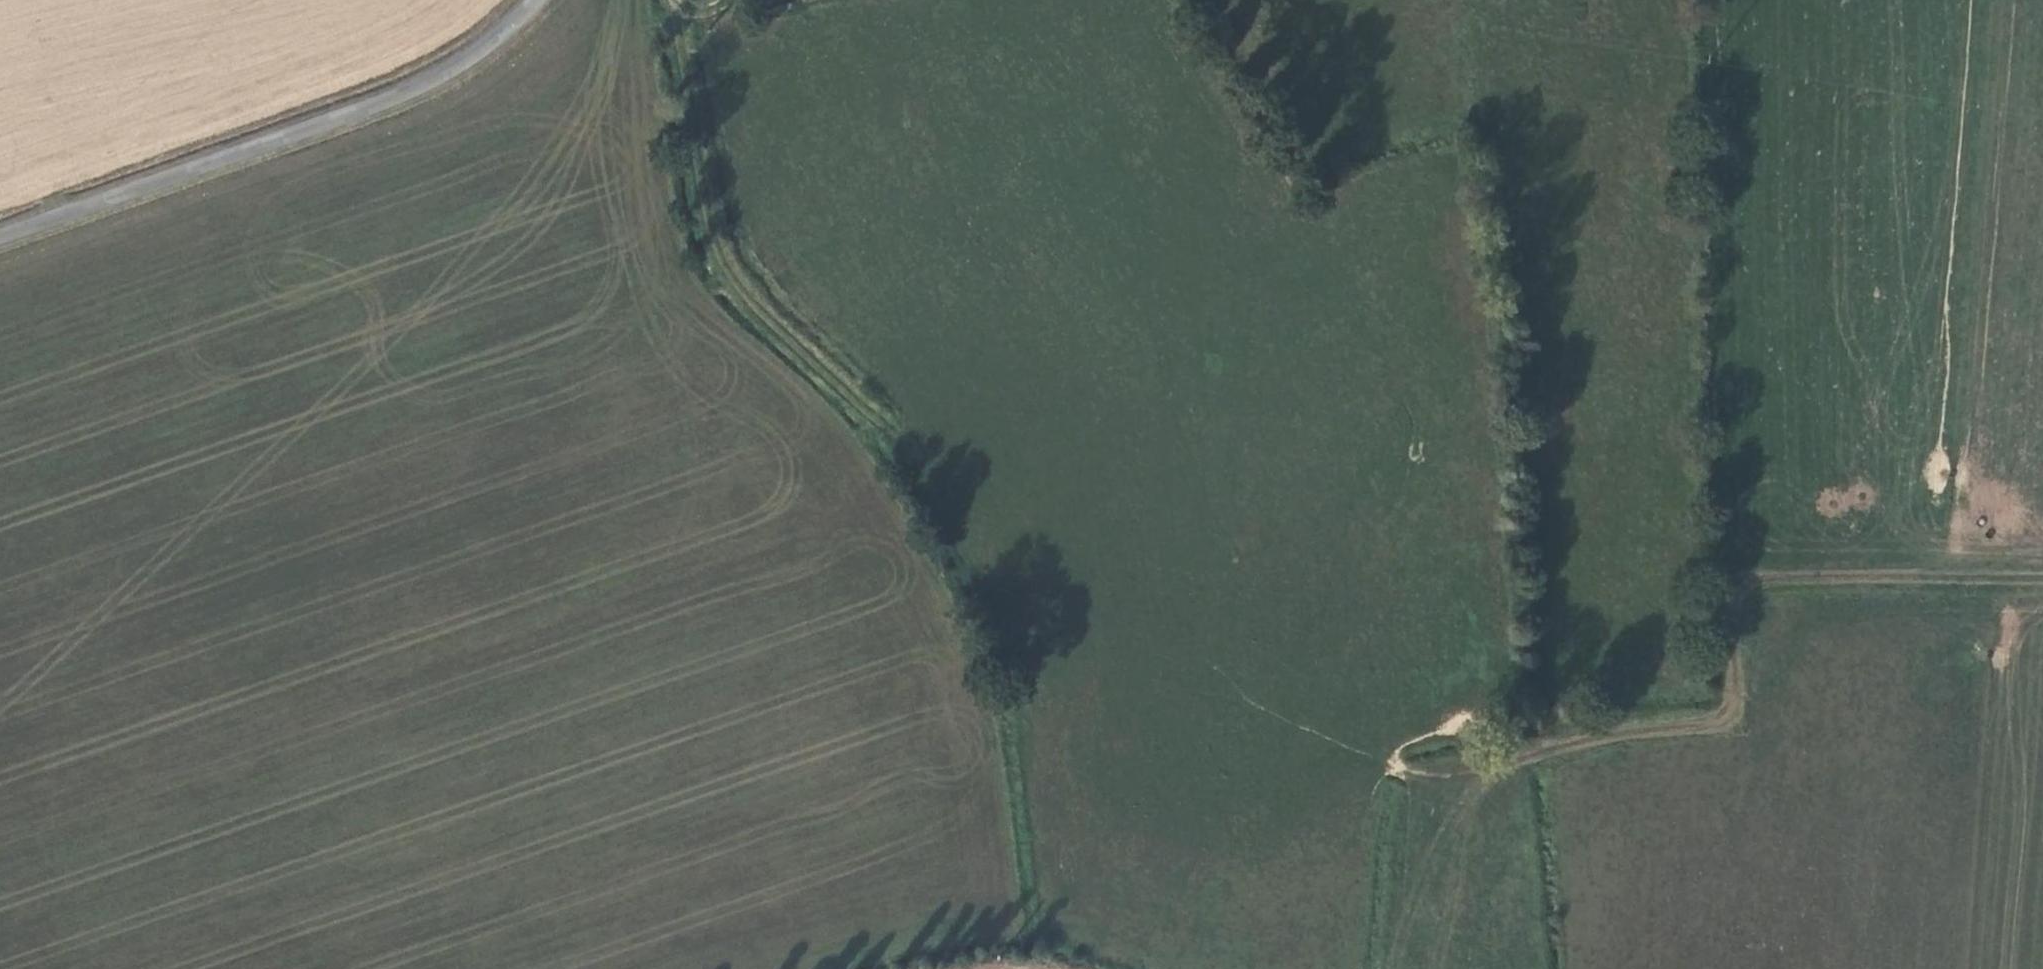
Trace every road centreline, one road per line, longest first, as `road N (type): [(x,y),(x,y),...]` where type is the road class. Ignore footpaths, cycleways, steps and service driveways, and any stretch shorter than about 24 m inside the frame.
road 1 (unclassified): [(532,0),(450,66),(377,101),(0,234)]

